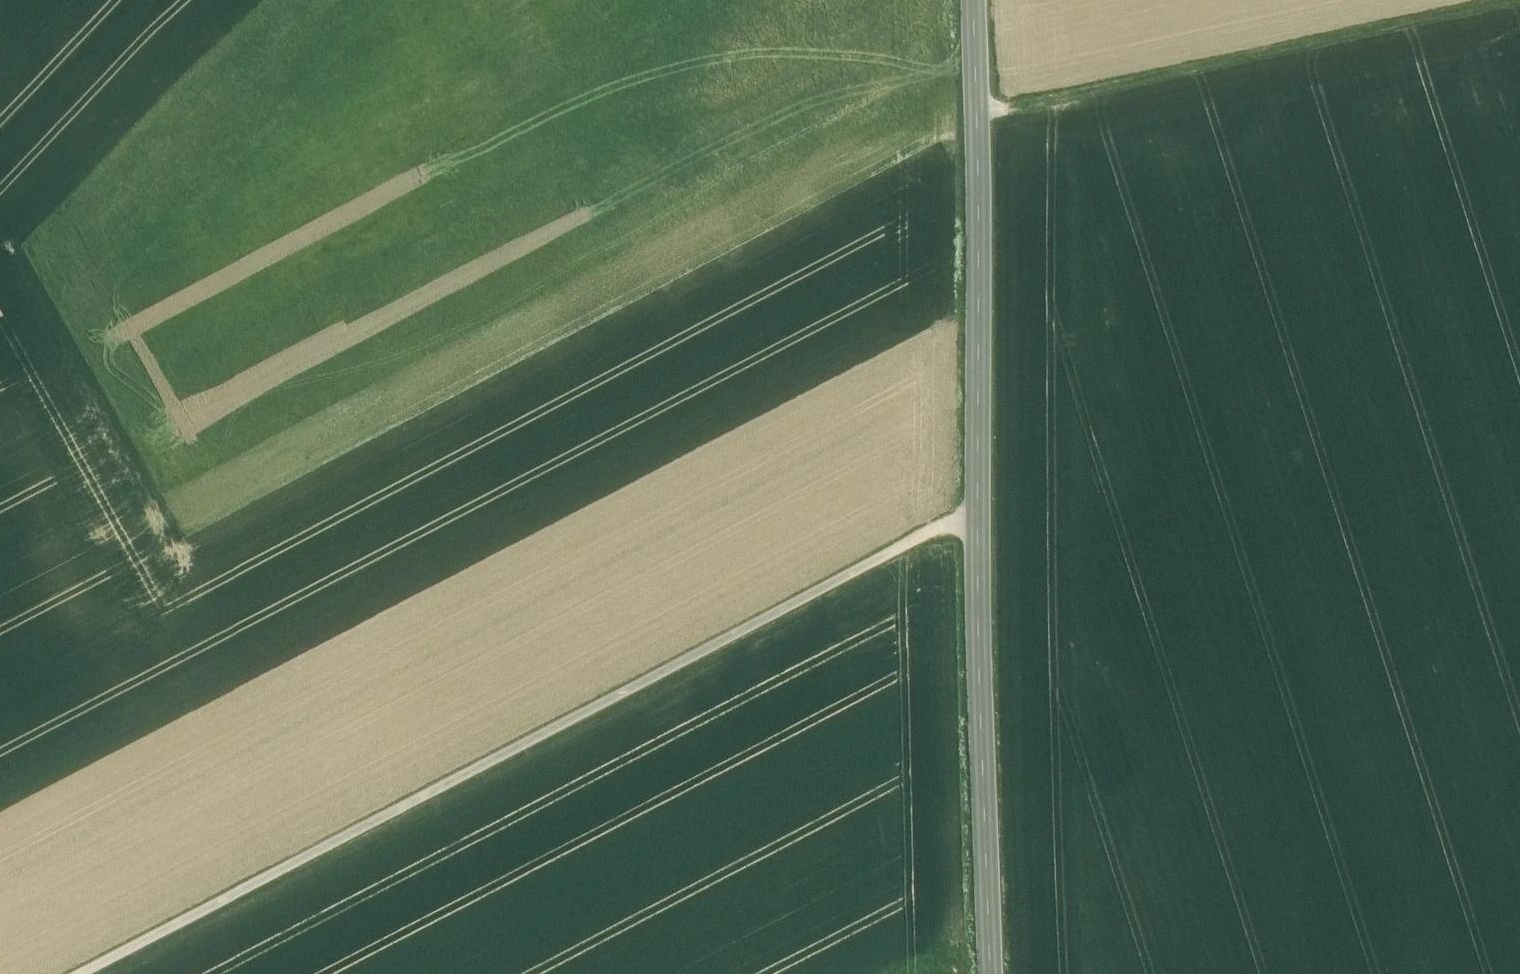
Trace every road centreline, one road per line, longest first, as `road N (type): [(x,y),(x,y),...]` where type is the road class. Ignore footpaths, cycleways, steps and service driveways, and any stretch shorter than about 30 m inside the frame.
road 1 (track): [(106,973),(995,516)]
road 2 (tertiary): [(975,0),(1010,973)]
road 3 (track): [(980,119),(1519,5)]

